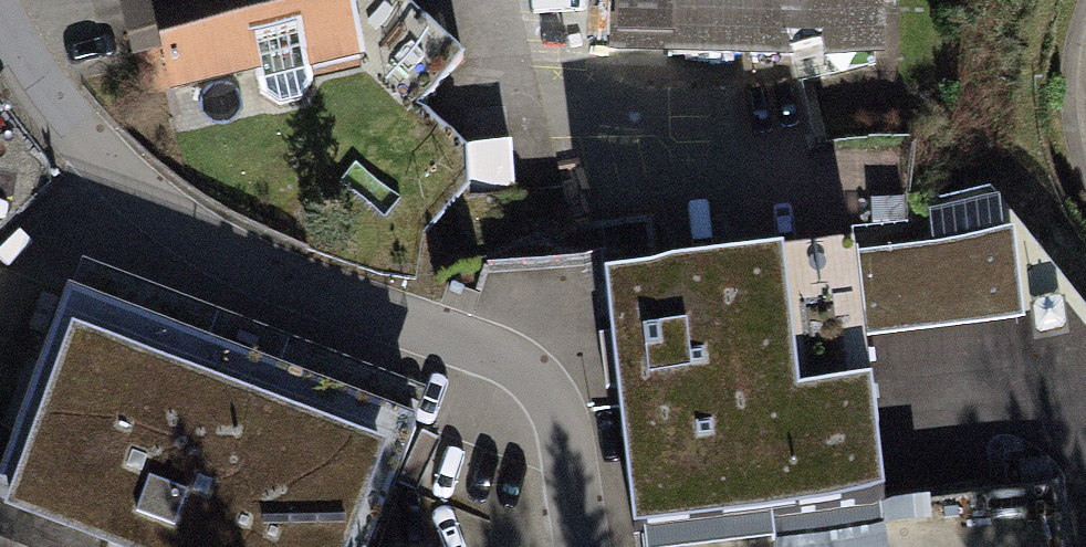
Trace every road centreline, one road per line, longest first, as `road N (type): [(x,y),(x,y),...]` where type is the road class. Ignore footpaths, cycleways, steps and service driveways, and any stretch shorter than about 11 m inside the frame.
road 1 (unclassified): [(0,22),(62,107),(144,195),(248,260),(513,357),(539,377),(558,401),(568,440),(580,546)]

